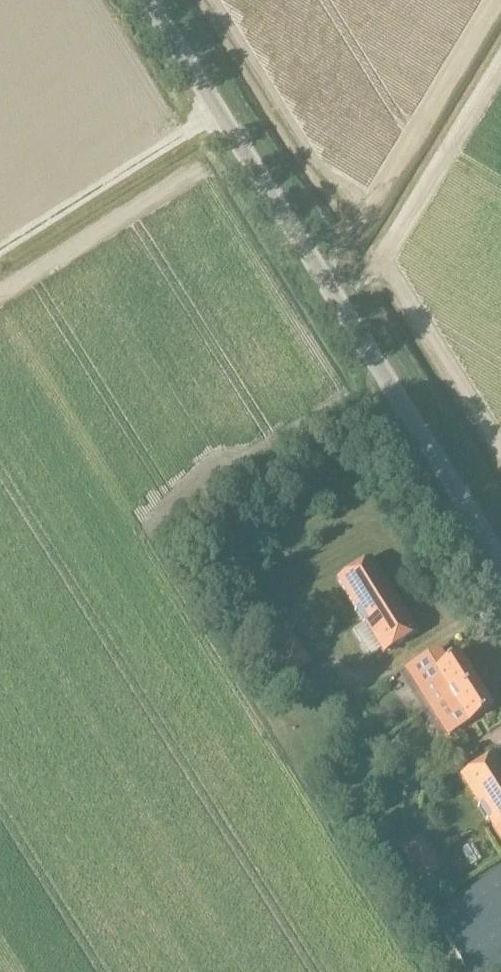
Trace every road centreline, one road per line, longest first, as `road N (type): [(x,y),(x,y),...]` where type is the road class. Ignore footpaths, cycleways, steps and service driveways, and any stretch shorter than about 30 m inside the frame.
road 1 (unclassified): [(500,562),(147,0)]

